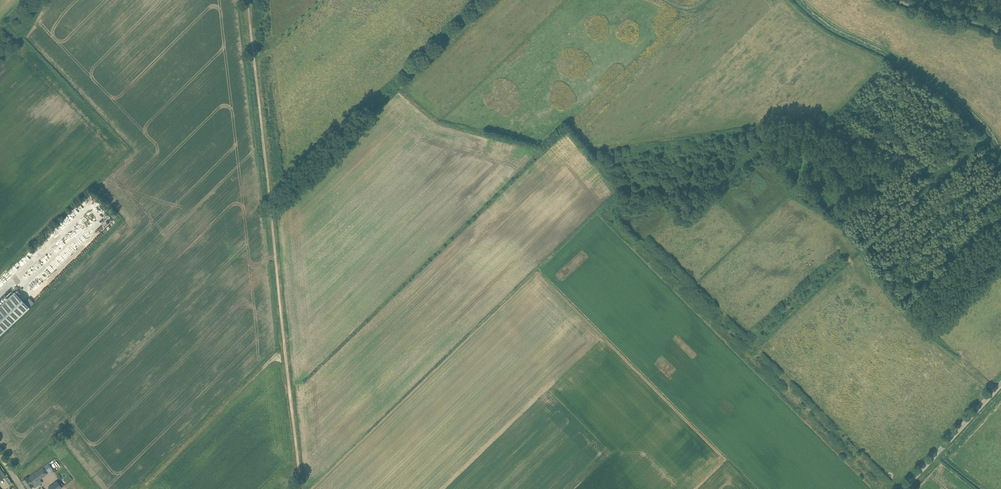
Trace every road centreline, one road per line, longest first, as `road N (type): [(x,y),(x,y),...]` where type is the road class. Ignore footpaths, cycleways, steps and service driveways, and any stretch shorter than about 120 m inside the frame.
road 1 (unclassified): [(285,349),(246,0)]
road 2 (track): [(877,271),(903,312),(993,393)]
road 3 (unclassified): [(904,488),(1000,384)]
road 4 (track): [(285,349),(301,488)]

